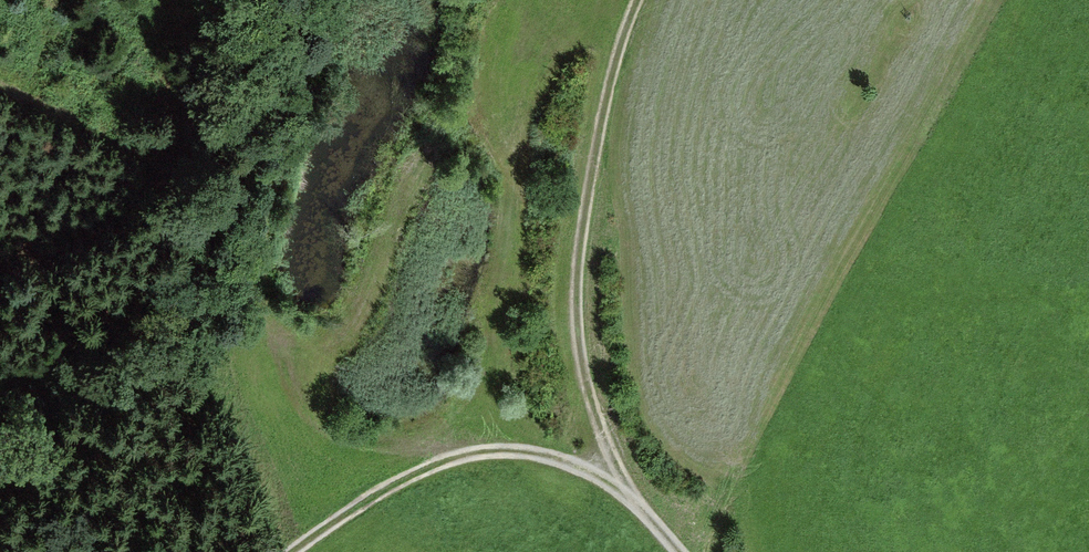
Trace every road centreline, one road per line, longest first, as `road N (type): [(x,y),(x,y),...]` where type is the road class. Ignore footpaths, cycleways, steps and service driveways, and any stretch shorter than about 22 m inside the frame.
road 1 (track): [(693,551),(1000,0)]
road 2 (track): [(315,101),(259,231),(260,294),(291,392),(339,436),(383,446),(450,446),(471,455)]
road 3 (track): [(642,0),(598,153),(579,288),(580,352),(619,481)]
road 4 (track): [(286,551),(433,469),(492,450),(527,453),(619,481),(681,551)]

